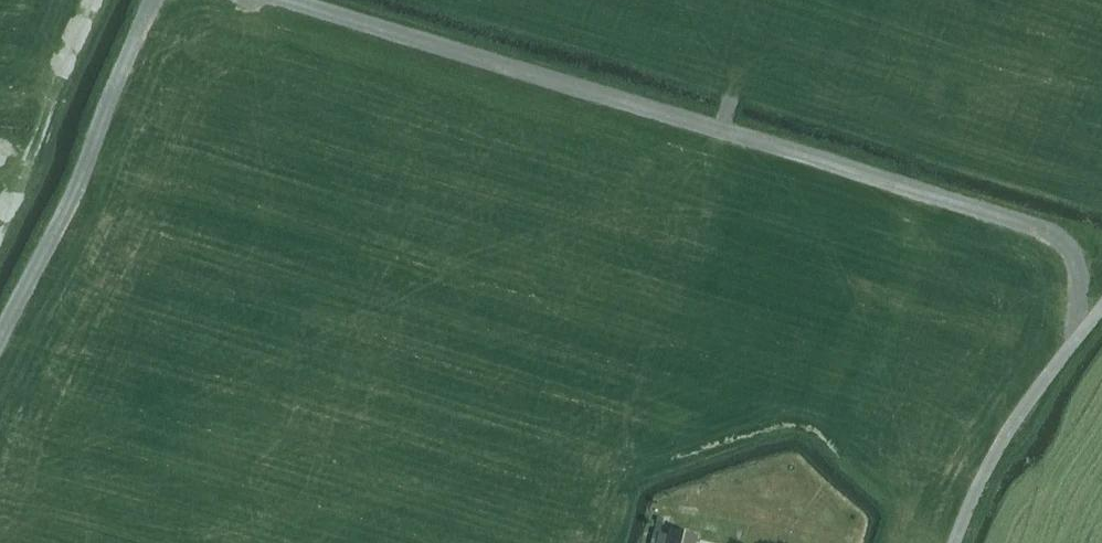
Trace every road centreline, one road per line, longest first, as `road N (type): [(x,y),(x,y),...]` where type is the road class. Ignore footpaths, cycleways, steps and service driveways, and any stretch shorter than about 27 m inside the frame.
road 1 (track): [(289,0),(1055,236),(1078,271),(1078,338)]
road 2 (track): [(0,335),(81,181),(153,0)]
road 3 (track): [(956,542),(996,451),(1101,307)]

